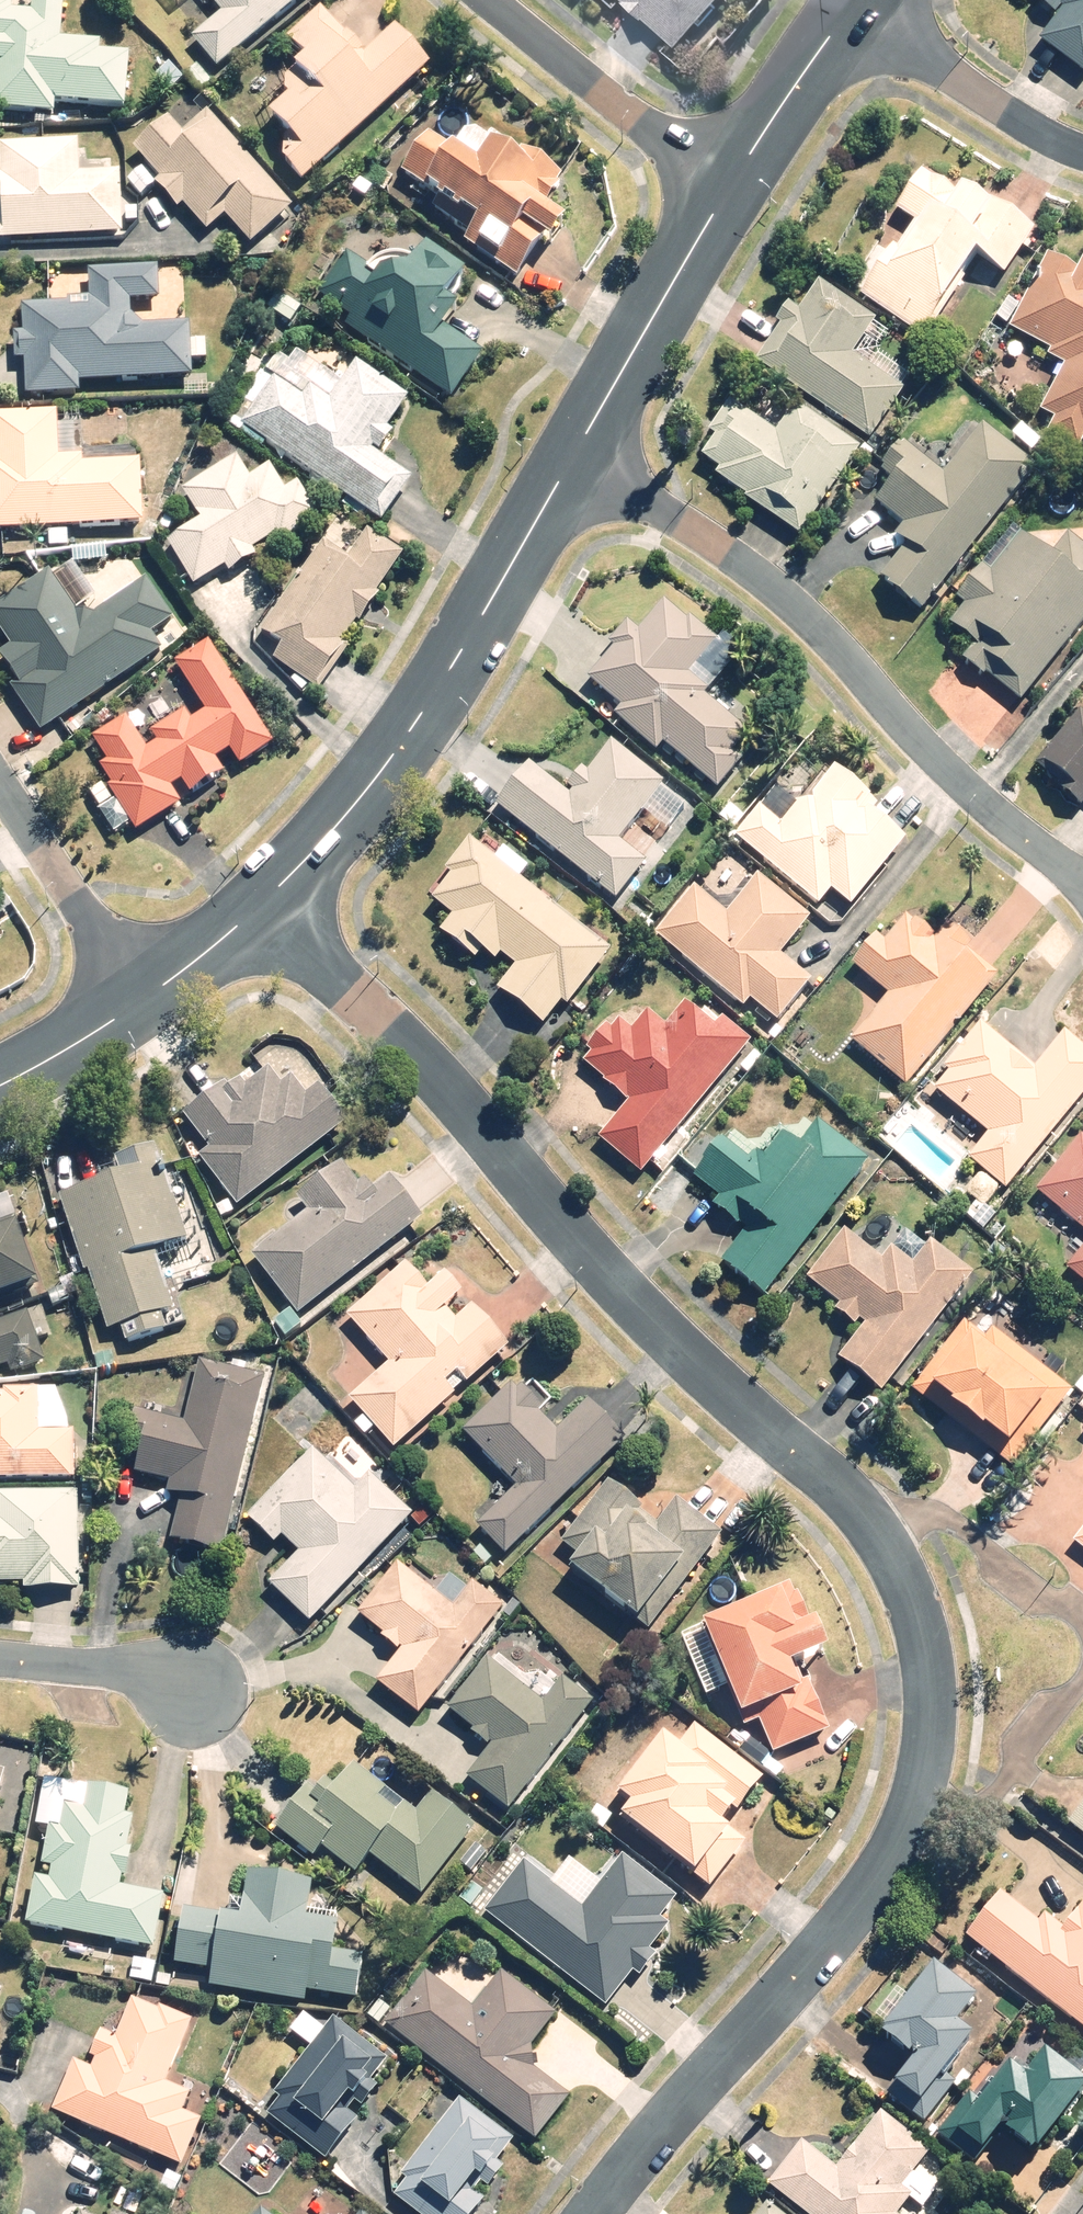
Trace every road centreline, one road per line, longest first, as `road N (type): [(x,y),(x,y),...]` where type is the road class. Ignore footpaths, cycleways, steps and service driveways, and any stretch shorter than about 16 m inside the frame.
road 1 (residential): [(263,903),(684,1347),(844,1492),(868,1531)]
road 2 (residential): [(576,453),(783,594),(946,767),(1082,878)]
road 3 (tertiary): [(263,903),(365,792),(467,645),(576,453)]
road 4 (residential): [(922,1790),(873,1879),(595,2213)]
road 5 (tertiary): [(576,453),(729,169)]
road 6 (residential): [(488,0),(729,169)]
road 7 (residential): [(1082,152),(1050,142),(844,16)]
road 8 (residential): [(868,1531),(922,1640),(935,1716),(922,1790)]
road 9 (residential): [(145,998),(0,783)]
road 10 (residential): [(1082,1628),(937,1518),(868,1531)]
road 11 (residential): [(922,1790),(956,1805),(1003,1789),(1082,1675)]
road 12 (residential): [(0,1655),(158,1669),(203,1693)]
road 13 (tertiary): [(729,169),(844,16)]
road 14 (tertiary): [(0,1084),(145,998)]
road 15 (tertiary): [(145,998),(263,903)]

